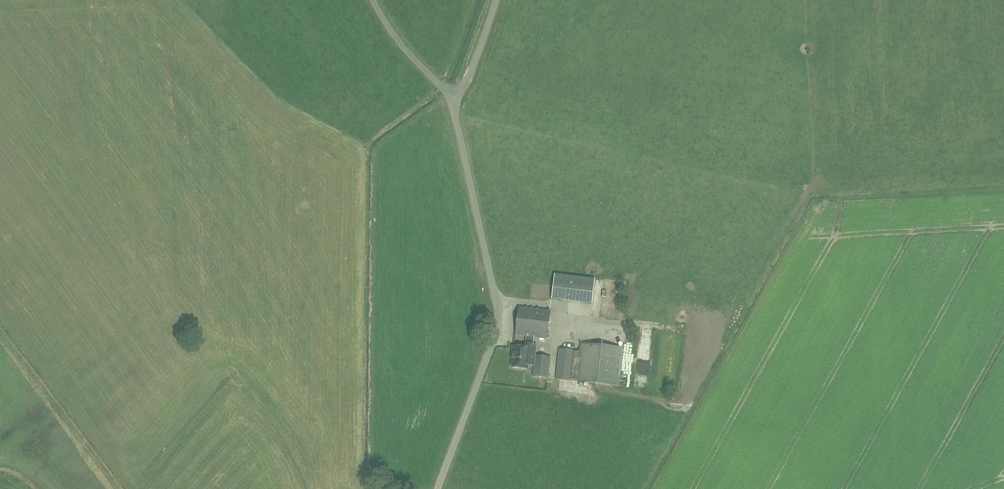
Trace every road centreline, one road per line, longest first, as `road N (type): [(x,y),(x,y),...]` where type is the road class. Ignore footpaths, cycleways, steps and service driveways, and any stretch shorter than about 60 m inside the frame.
road 1 (unclassified): [(438,488),(497,329),(450,101),(467,81),(496,0)]
road 2 (track): [(373,0),(450,101)]

